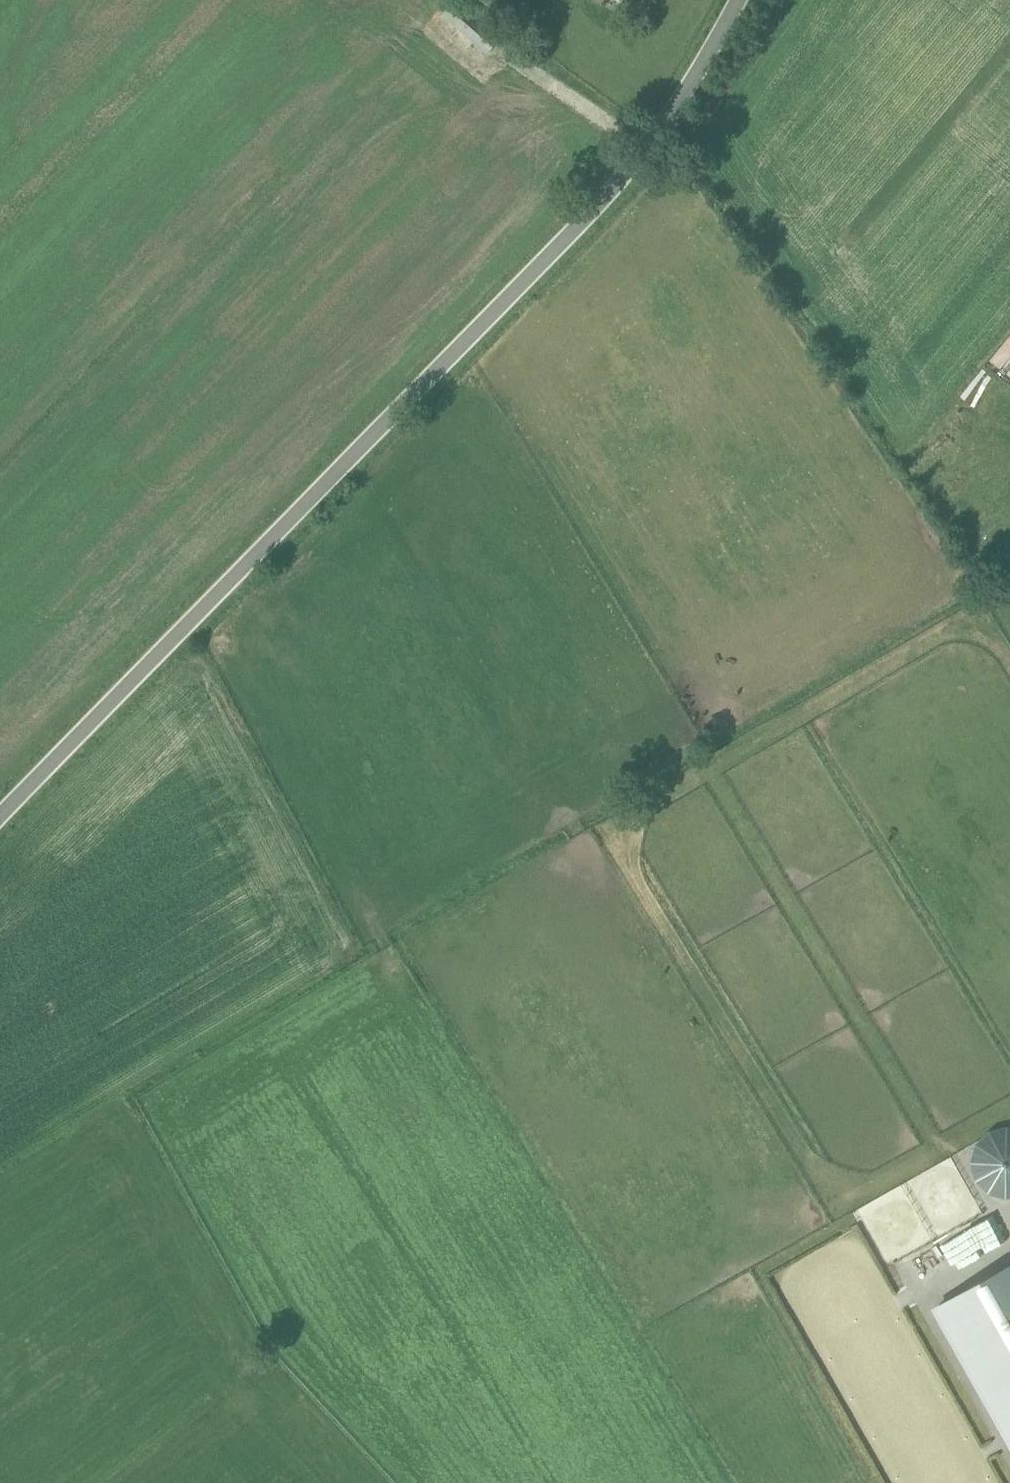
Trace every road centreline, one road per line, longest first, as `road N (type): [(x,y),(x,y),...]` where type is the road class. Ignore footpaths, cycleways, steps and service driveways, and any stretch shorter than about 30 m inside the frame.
road 1 (unclassified): [(0,831),(653,145),(745,0)]

